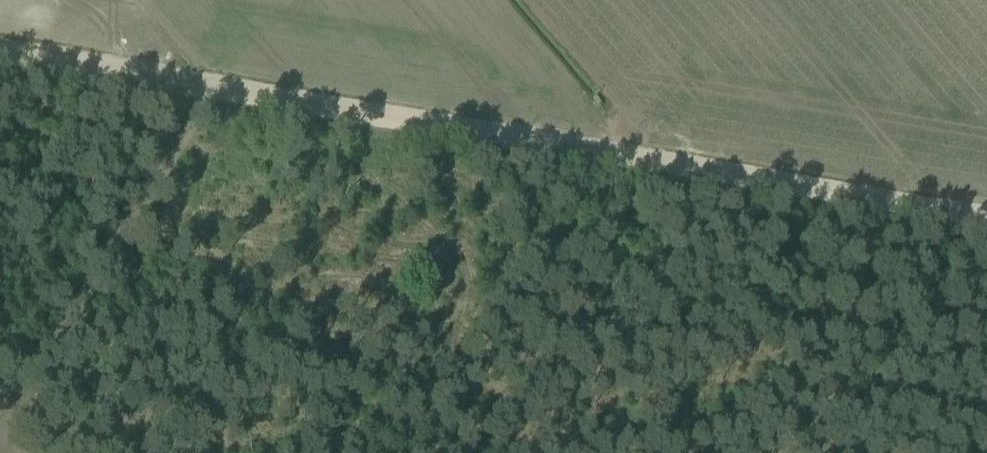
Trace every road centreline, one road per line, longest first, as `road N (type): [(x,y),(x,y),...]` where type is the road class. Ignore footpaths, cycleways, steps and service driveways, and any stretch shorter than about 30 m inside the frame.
road 1 (track): [(0,60),(986,214)]
road 2 (track): [(213,93),(76,303),(3,434)]

